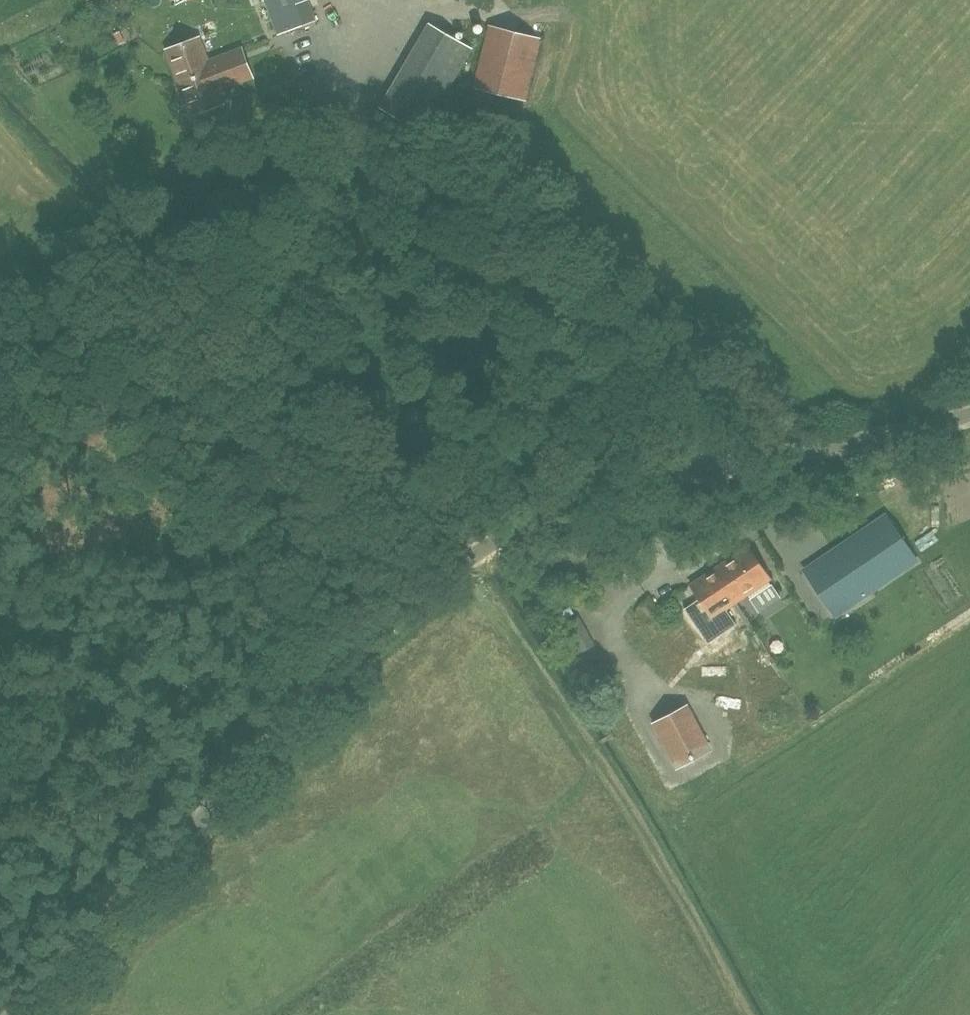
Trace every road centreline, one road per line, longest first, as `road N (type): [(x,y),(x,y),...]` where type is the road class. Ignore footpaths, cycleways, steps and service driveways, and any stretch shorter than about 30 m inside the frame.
road 1 (tertiary): [(13,1014),(408,603),(474,555),(538,519),(633,485),(826,452),(969,415)]

